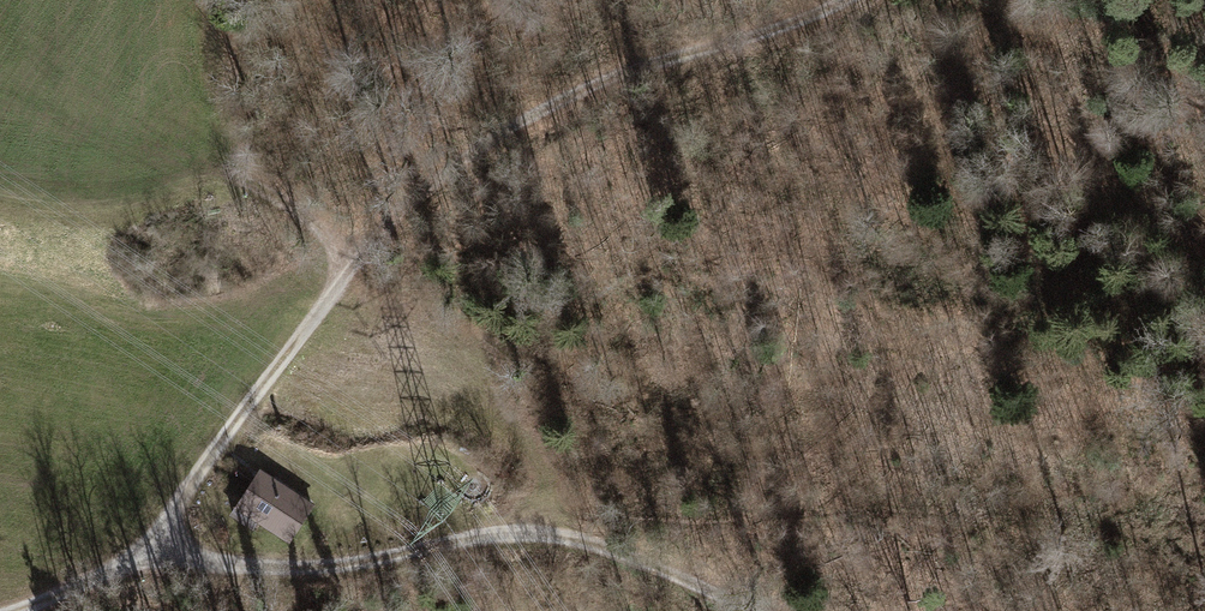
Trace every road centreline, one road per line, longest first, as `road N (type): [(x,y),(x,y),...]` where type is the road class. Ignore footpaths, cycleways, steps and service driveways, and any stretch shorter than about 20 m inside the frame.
road 1 (track): [(854,0),(642,64),(560,99),(451,166),(372,244),(142,552),(73,602),(6,610)]
road 2 (track): [(142,552),(245,564),(359,564),(520,528),(618,550),(760,610)]

